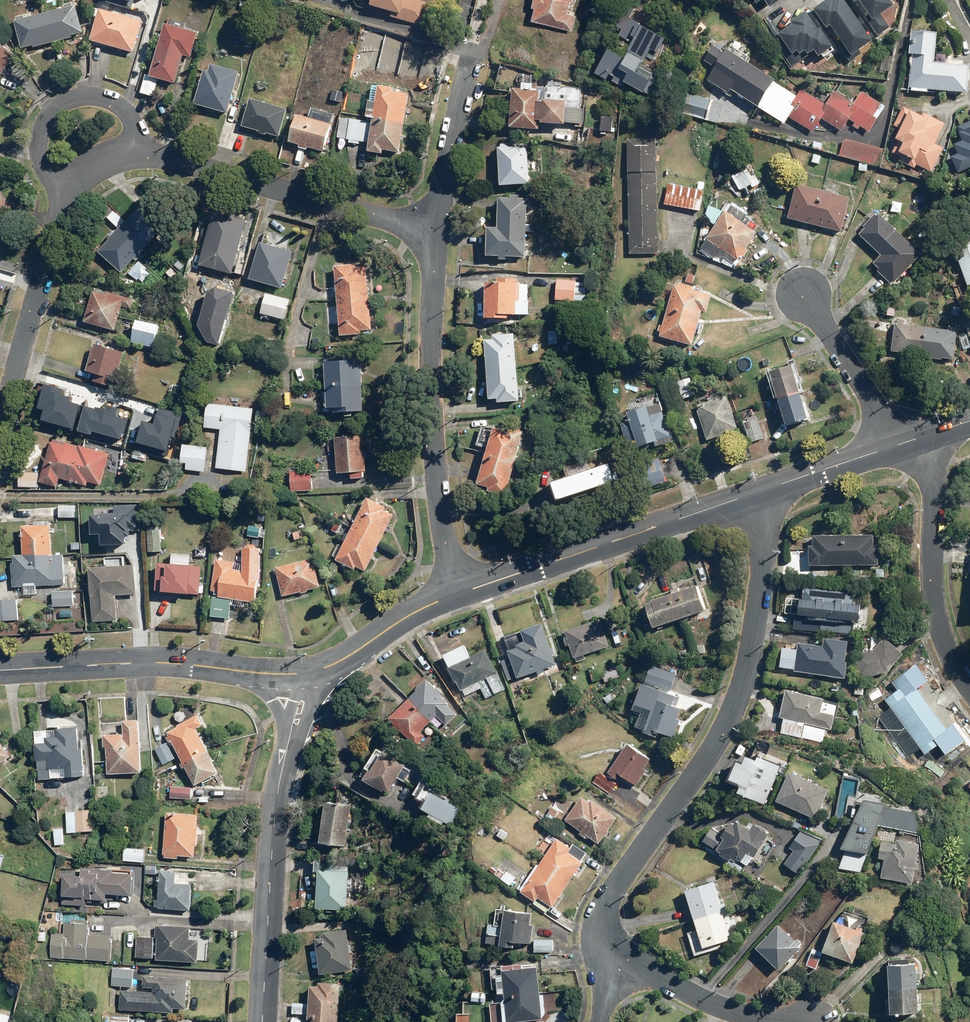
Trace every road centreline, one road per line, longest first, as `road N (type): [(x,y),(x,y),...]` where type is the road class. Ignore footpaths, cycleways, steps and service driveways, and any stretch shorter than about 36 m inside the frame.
road 1 (residential): [(754,495),(761,564),(747,663),(729,714),(605,905),(599,921),(615,958)]
road 2 (residential): [(451,595),(433,473),(433,231)]
road 3 (tertiary): [(754,495),(451,595)]
road 4 (residential): [(433,231),(138,144)]
road 5 (tertiary): [(259,1021),(289,738)]
road 6 (residential): [(908,443),(932,478),(939,621),(969,692)]
road 7 (tertiary): [(250,673),(149,661),(0,670)]
road 8 (residential): [(62,186),(0,416)]
road 9 (residential): [(62,186),(39,141),(52,110),(73,93),(119,104),(138,144)]
road 10 (residential): [(908,443),(800,292)]
road 11 (residential): [(433,231),(470,59)]
road 12 (residential): [(615,958),(696,1001),(775,1021)]
road 13 (tertiary): [(908,443),(754,495)]
road 14 (tertiary): [(451,595),(322,668)]

